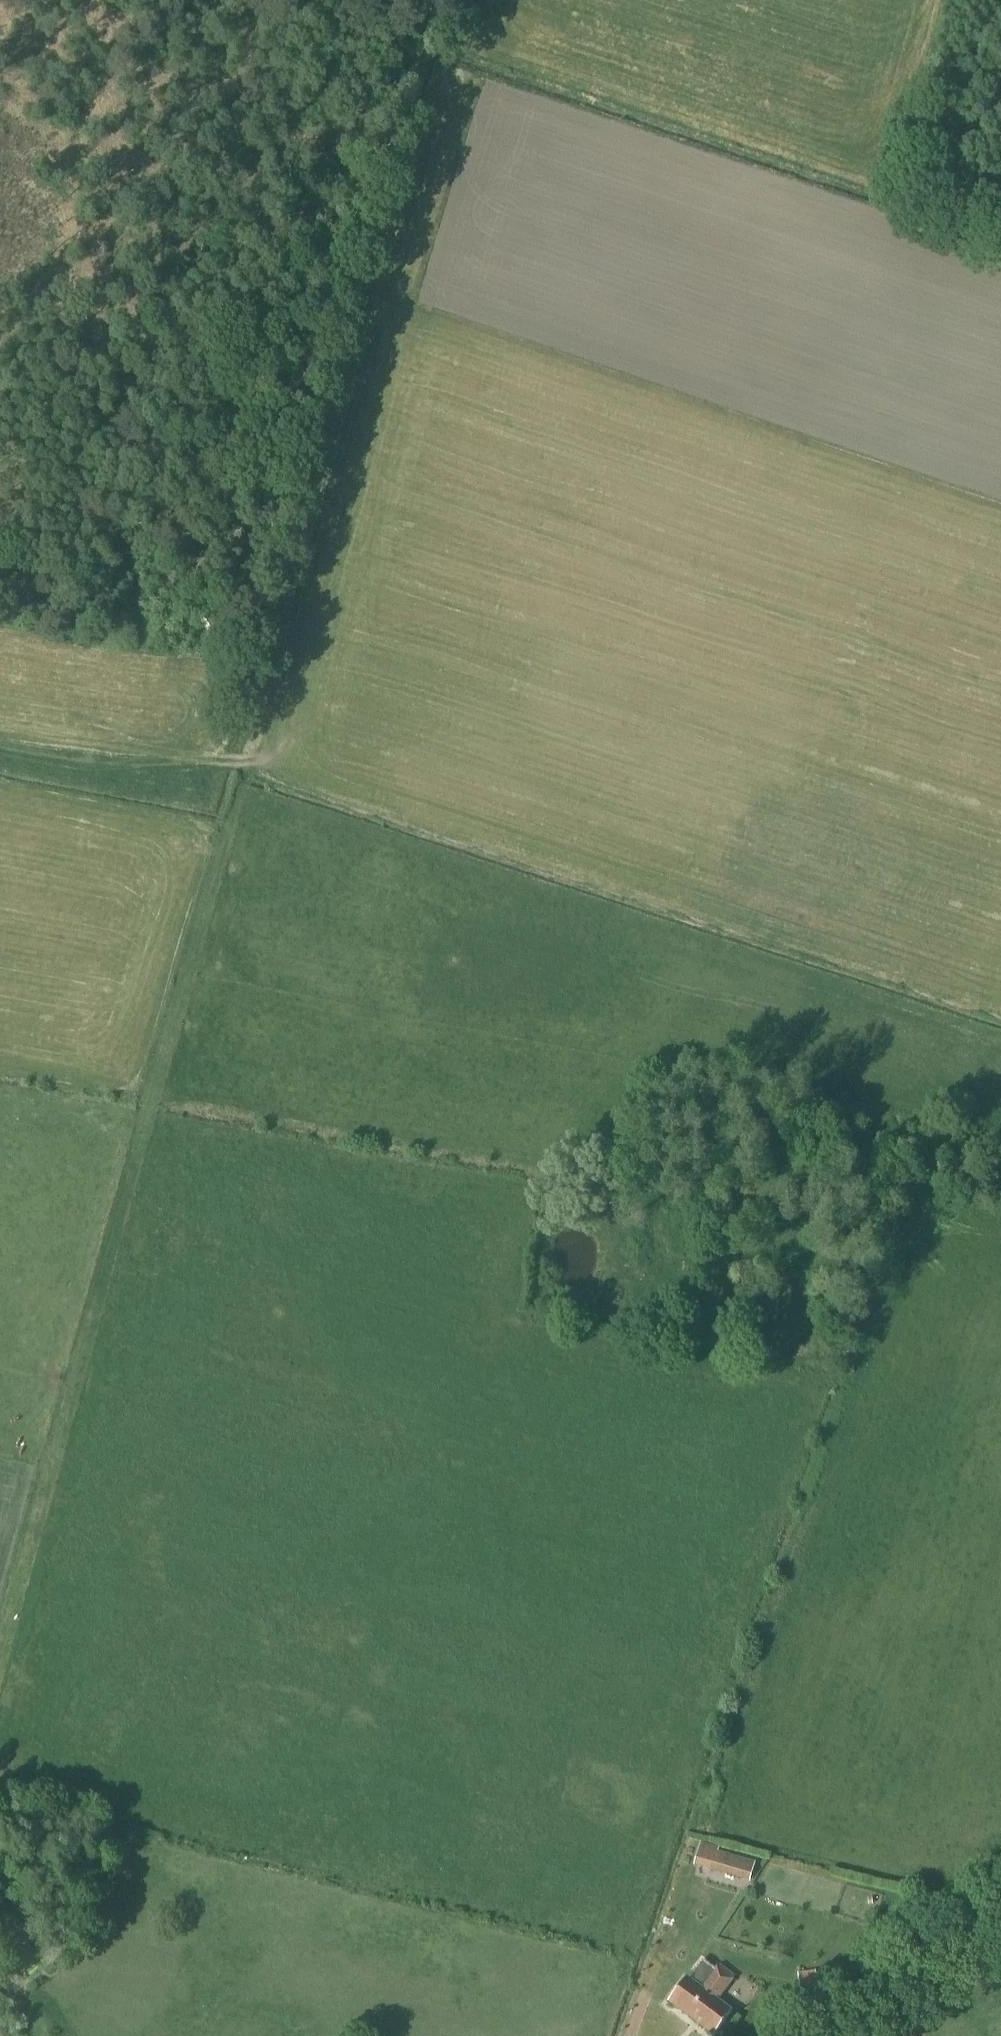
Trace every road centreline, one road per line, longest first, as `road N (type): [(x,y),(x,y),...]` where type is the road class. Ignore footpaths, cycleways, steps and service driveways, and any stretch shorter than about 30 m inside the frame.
road 1 (track): [(0,743),(101,760),(270,760)]
road 2 (unclassified): [(808,2035),(1000,1914)]

